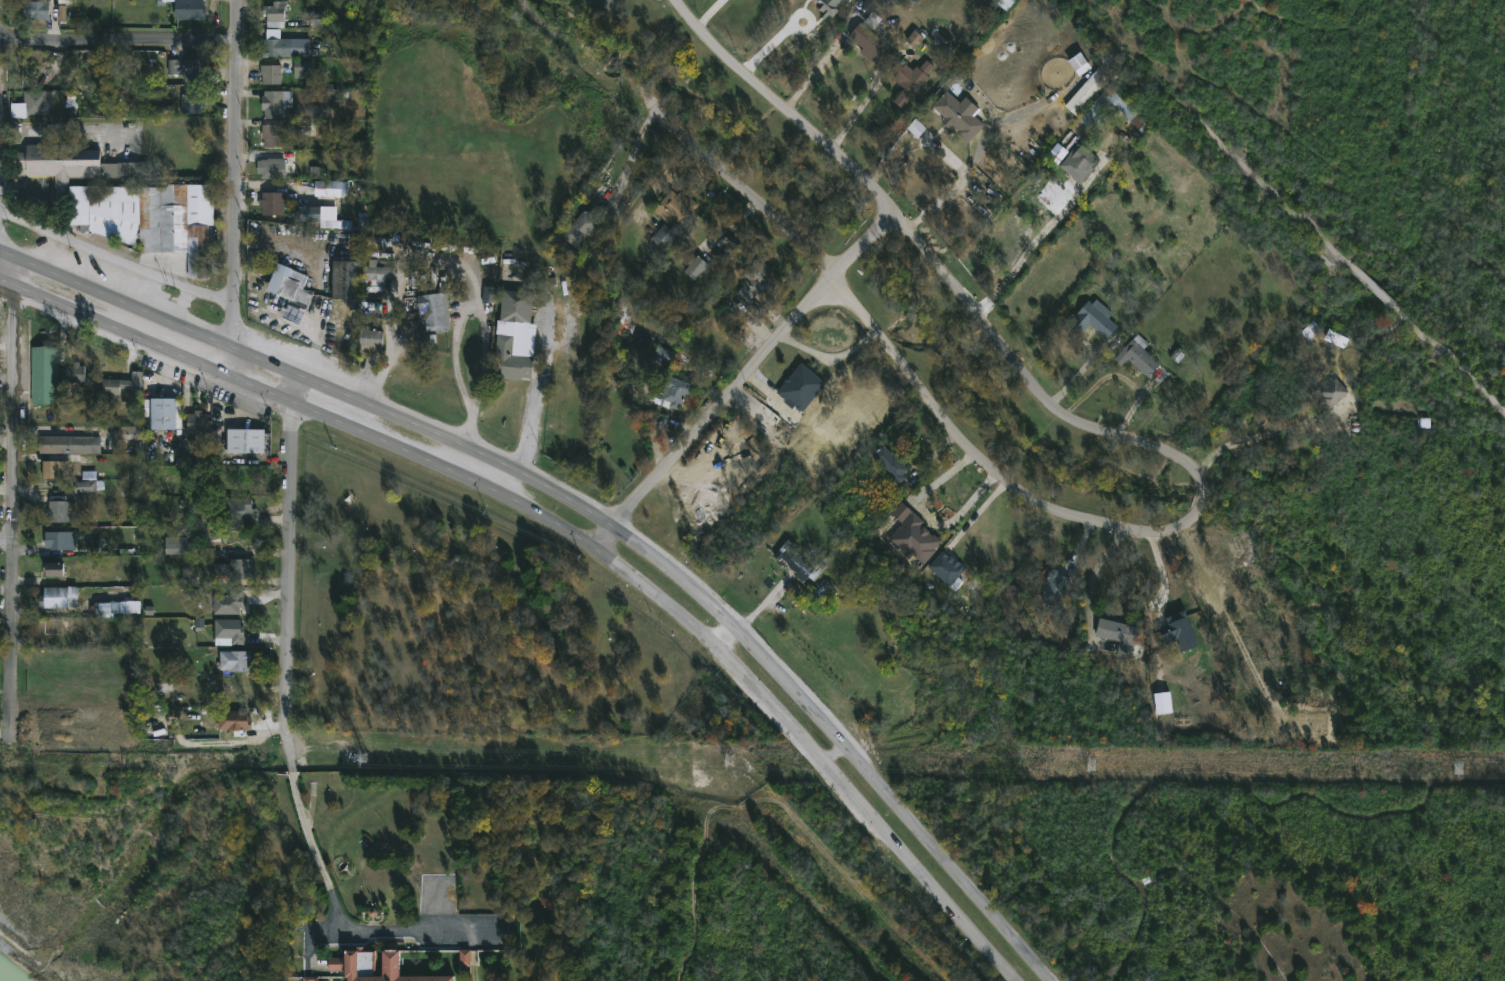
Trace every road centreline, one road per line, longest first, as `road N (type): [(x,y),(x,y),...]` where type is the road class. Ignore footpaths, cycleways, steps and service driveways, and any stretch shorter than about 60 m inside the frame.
road 1 (secondary): [(1056,980),(728,622),(613,526),(505,465),(0,252)]
road 2 (secondary): [(0,279),(510,504),(618,570),(757,688),(1021,980)]
road 3 (residential): [(1192,519),(1176,530),(1115,529),(1034,502),(987,466),(854,306),(839,275),(579,47),(584,28),(617,0)]
road 4 (residential): [(1192,519),(1206,486),(1195,467),(1050,402),(897,213),(725,58),(678,0)]
road 5 (residential): [(301,378),(285,717),(295,793),(332,898)]
road 6 (residential): [(17,259),(13,736)]
road 7 (residential): [(897,213),(613,526)]
road 8 (residential): [(238,39),(233,349)]
road 9 (residential): [(234,304),(0,208)]
road 10 (residential): [(238,39),(0,37)]

